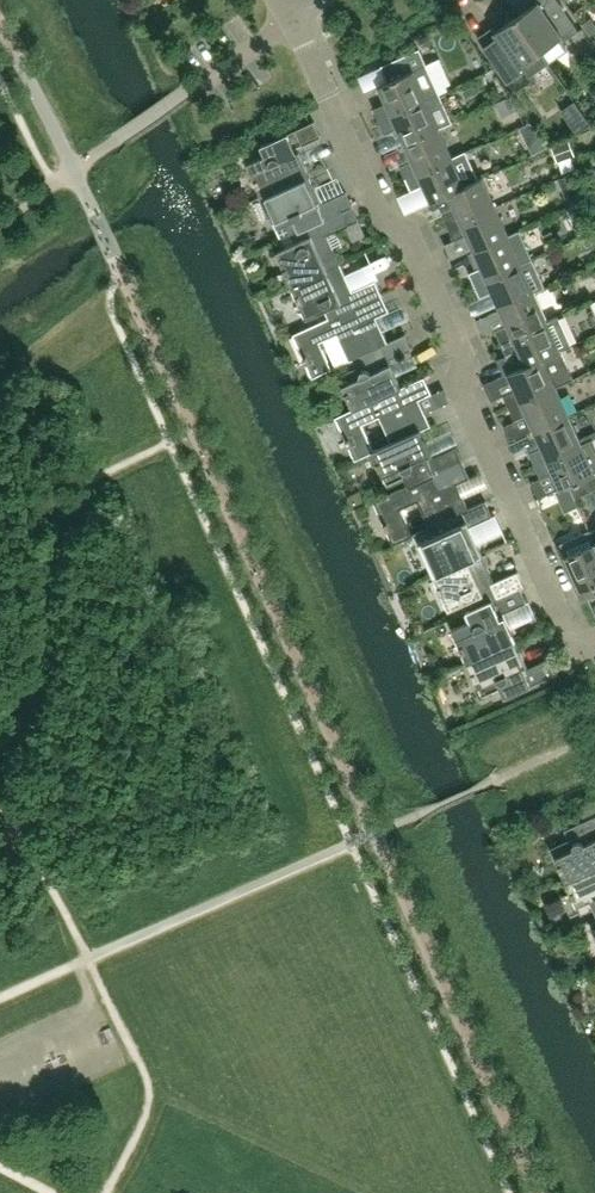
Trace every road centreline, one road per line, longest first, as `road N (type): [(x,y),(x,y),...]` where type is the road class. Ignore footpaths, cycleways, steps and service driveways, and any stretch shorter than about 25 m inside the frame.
road 1 (residential): [(594,642),(572,653),(457,392),(466,359),(409,235),(382,223),(326,96)]

